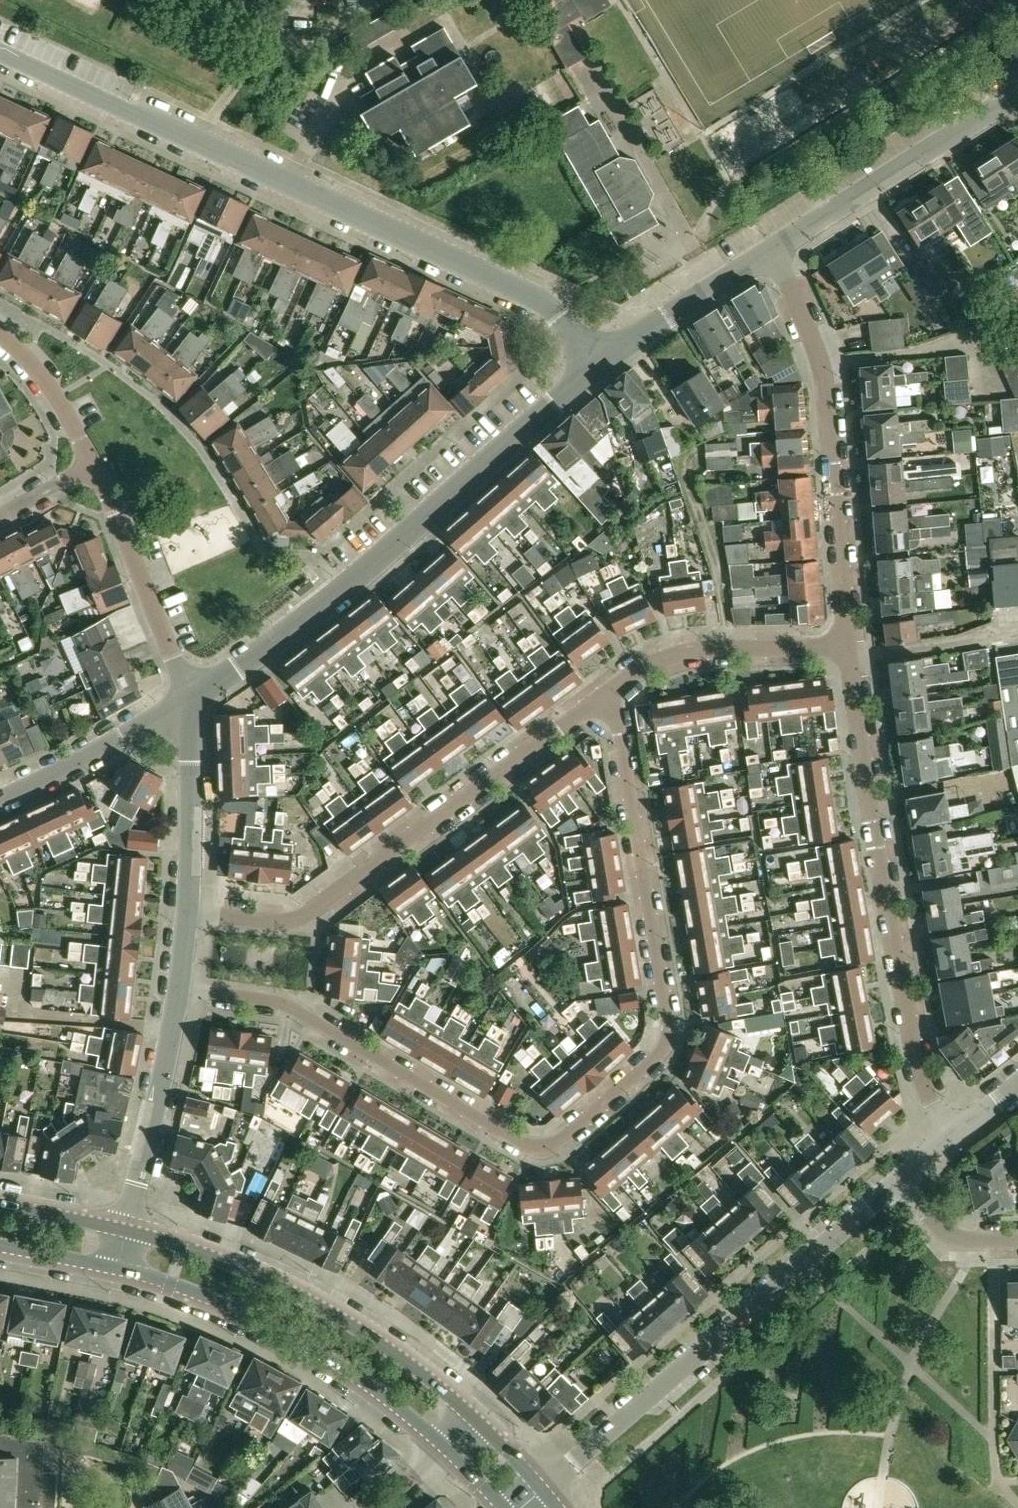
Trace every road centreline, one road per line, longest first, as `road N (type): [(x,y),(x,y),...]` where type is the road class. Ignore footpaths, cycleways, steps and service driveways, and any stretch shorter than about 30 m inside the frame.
road 1 (residential): [(178,993),(307,1015),(521,1143),(560,1141),(667,1036),(610,690)]
road 2 (residential): [(602,362),(519,289),(0,53)]
road 3 (residential): [(187,700),(337,592),(602,362)]
road 4 (residential): [(950,1135),(914,1043),(848,646)]
road 5 (residential): [(610,690),(311,913),(286,922),(185,913)]
road 6 (residential): [(542,1490),(895,1181)]
road 7 (residential): [(848,646),(820,366),(768,252)]
road 8 (primary): [(477,1421),(384,1346),(290,1292),(126,1231)]
road 9 (primary): [(118,1268),(275,1327),(365,1382),(449,1450)]
road 10 (residential): [(768,252),(1017,93)]
road 11 (residential): [(187,700),(94,465)]
road 12 (residential): [(610,690),(673,658),(848,646)]
road 13 (residential): [(126,1231),(178,993)]
road 14 (residential): [(185,913),(187,700)]
road 15 (unclassified): [(0,801),(187,700)]
road 16 (residential): [(602,362),(768,252)]
road 17 (residential): [(94,465),(56,397),(0,335)]
road 18 (residential): [(1017,1242),(956,1239),(895,1181)]
road 19 (primary): [(126,1231),(0,1205)]
road 20 (primary): [(0,1245),(118,1268)]

